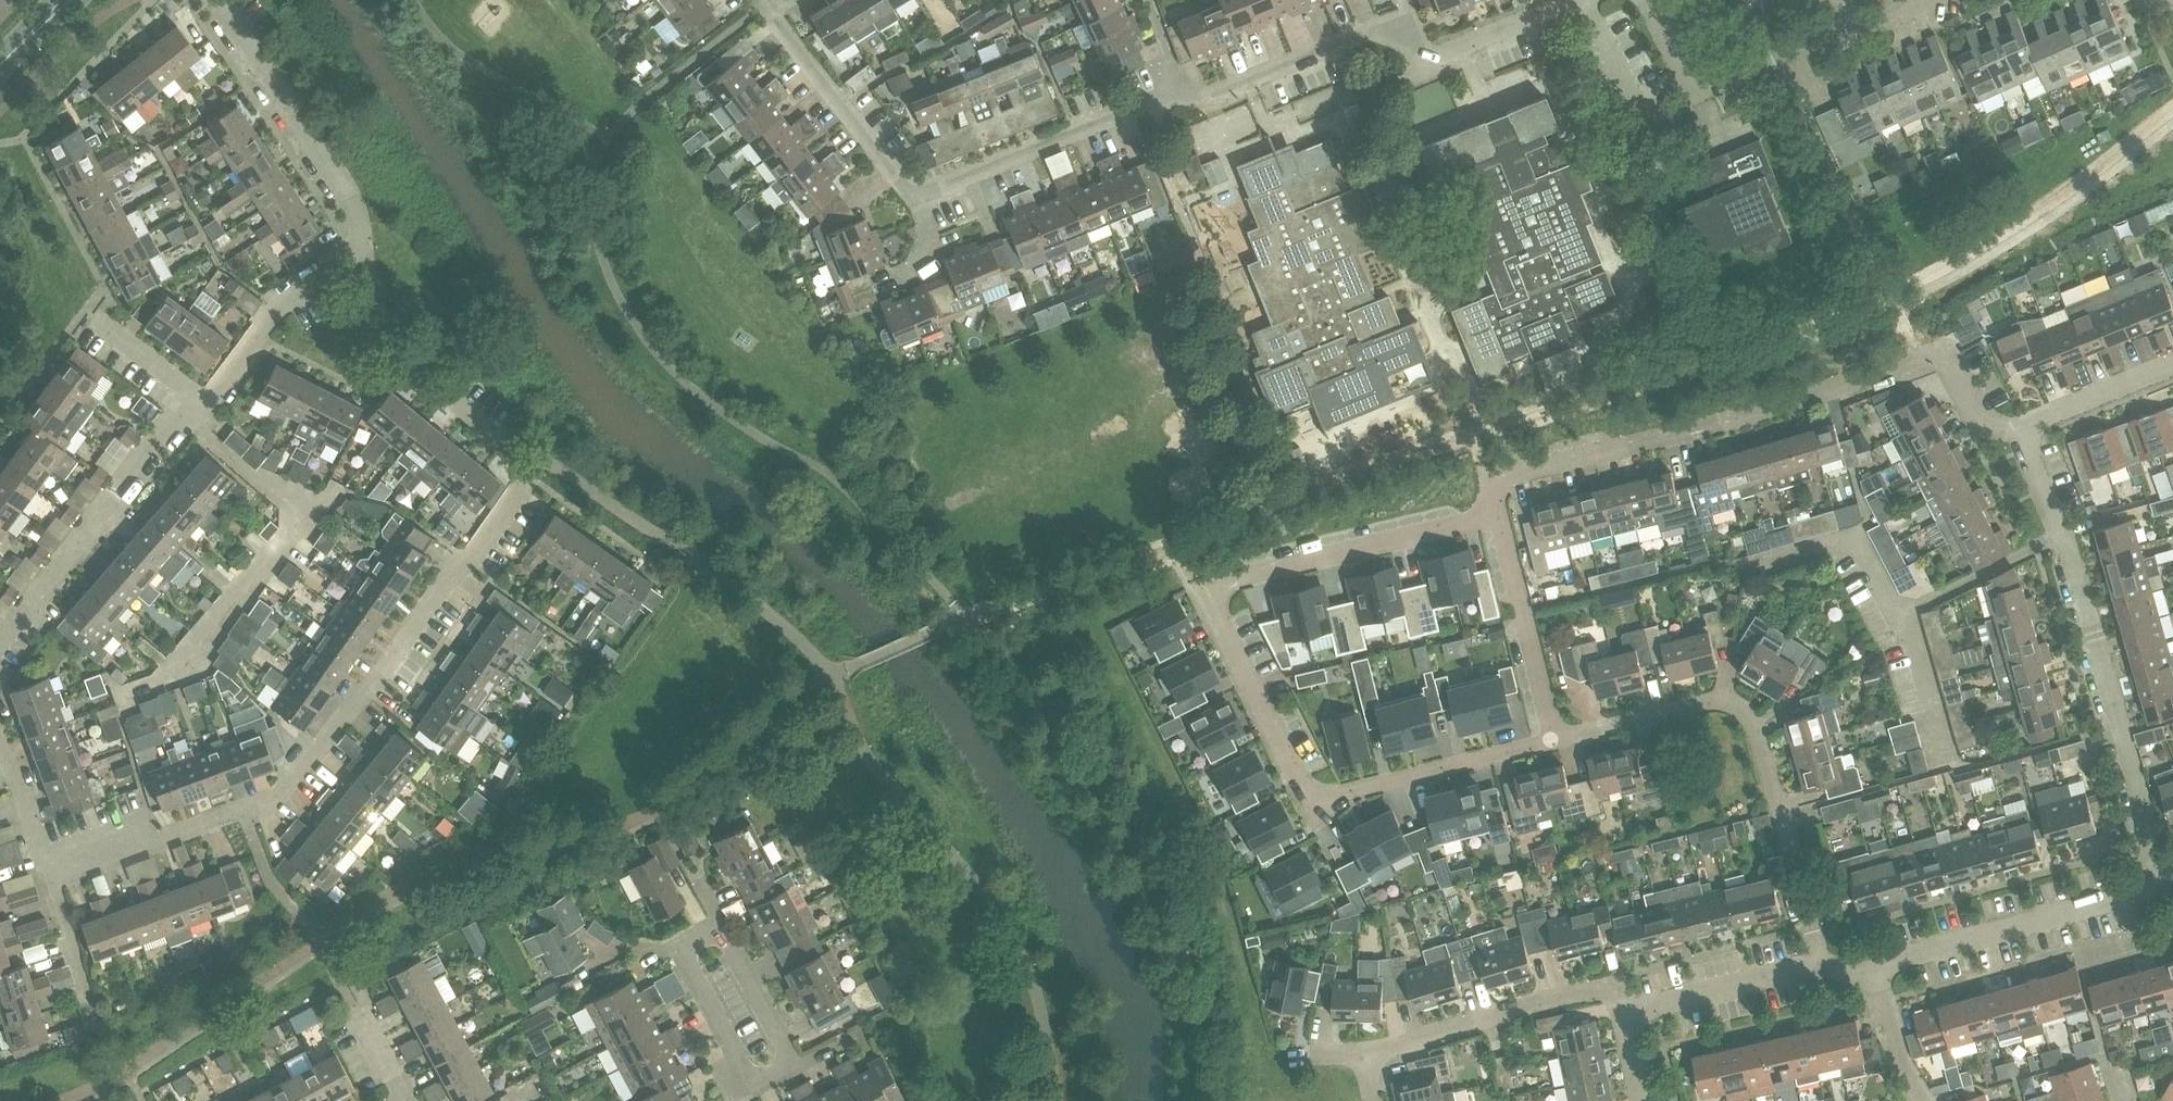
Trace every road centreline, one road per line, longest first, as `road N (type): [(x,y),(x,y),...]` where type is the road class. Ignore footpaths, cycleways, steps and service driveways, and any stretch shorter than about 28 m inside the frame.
road 1 (residential): [(365,251),(378,310),(396,341),(517,457),(523,488),(280,794),(51,876)]
road 2 (residential): [(1499,516),(1233,579),(1206,593),(1312,800),(1555,739)]
road 3 (residential): [(1499,516),(1490,479),(1734,419),(1945,348),(1997,436),(2021,428)]
road 4 (residential): [(768,2),(913,197),(1180,93)]
road 5 (residential): [(1822,961),(1756,725),(1742,706),(1717,700),(1555,739)]
road 6 (residential): [(1180,93),(1205,97),(1370,31),(1432,57),(1576,0)]
road 7 (residential): [(2166,884),(2063,535)]
road 8 (residential): [(1660,23),(1694,93),(1912,0)]
road 9 (residential): [(1874,968),(2166,884)]
road 10 (residential): [(365,251),(349,190),(220,0)]
road 11 (residential): [(0,643),(185,420)]
road 12 (residential): [(1363,1052),(1615,985),(1621,1011)]
road 13 (residential): [(122,699),(166,683),(308,525)]
road 14 (residential): [(1555,739),(1499,516)]
road 15 (residential): [(203,400),(275,311),(365,251)]
road 16 (residential): [(1621,1011),(1822,961)]
road 17 (residential): [(1900,613),(1857,535),(1745,566)]
road 18 (residential): [(737,1079),(785,1053),(720,932)]
road 19 (residential): [(737,1079),(672,958),(720,932)]
road 20 (residential): [(1900,613),(2063,535)]
road 21 (residential): [(2021,428),(2172,369)]
road 22 (residential): [(308,525),(185,420)]
road 23 (residential): [(1942,763),(1900,613)]
road 24 (residential): [(51,876),(97,1020)]
road 25 (residential): [(51,876),(0,742)]
road 26 (residential): [(1922,1100),(1899,1061),(1874,968)]
road 27 (residential): [(203,400),(96,321)]

